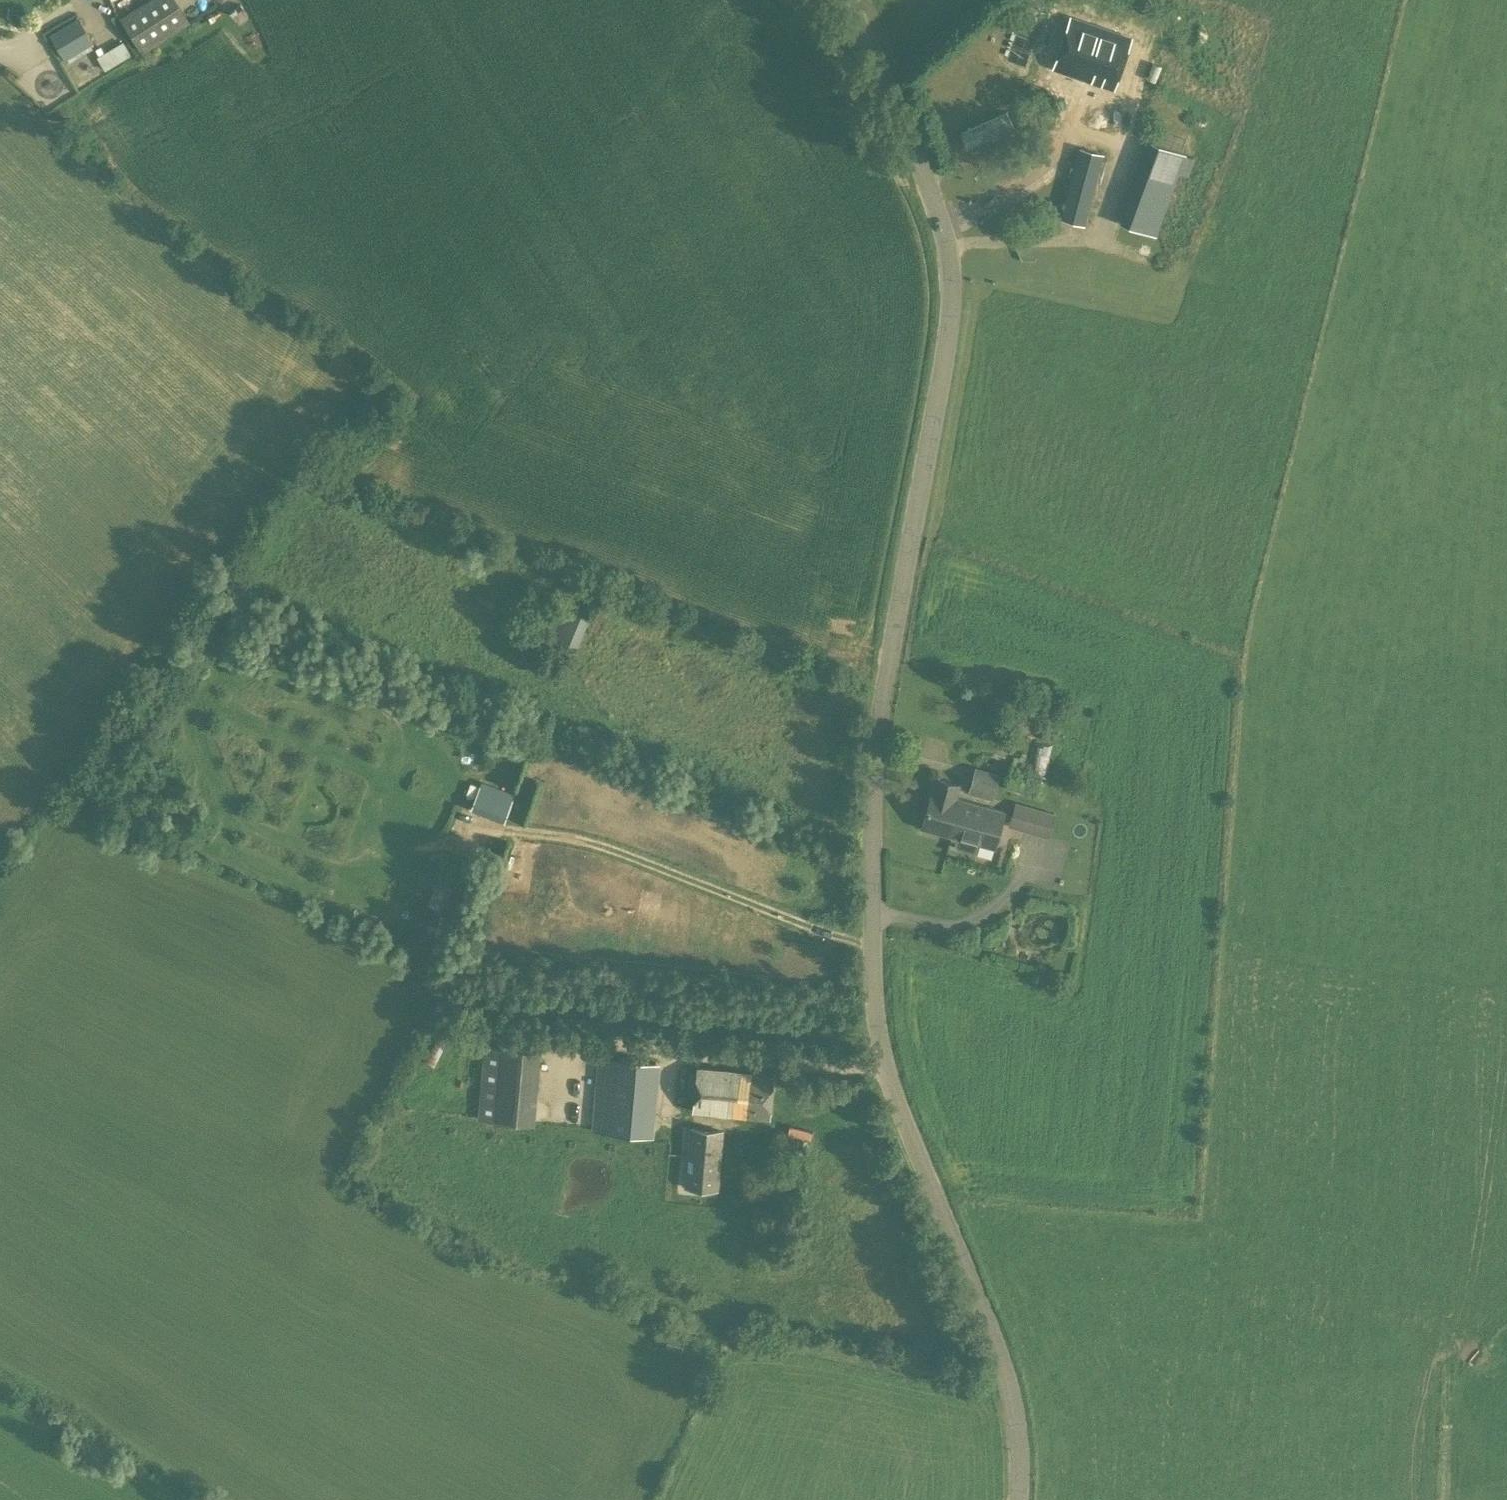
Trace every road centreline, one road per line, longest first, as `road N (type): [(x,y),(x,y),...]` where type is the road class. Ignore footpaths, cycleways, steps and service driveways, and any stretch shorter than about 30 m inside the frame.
road 1 (unclassified): [(1018,1499),(1014,1403),(878,1066),(871,871),(879,720),(952,322),(943,224),(847,0)]

